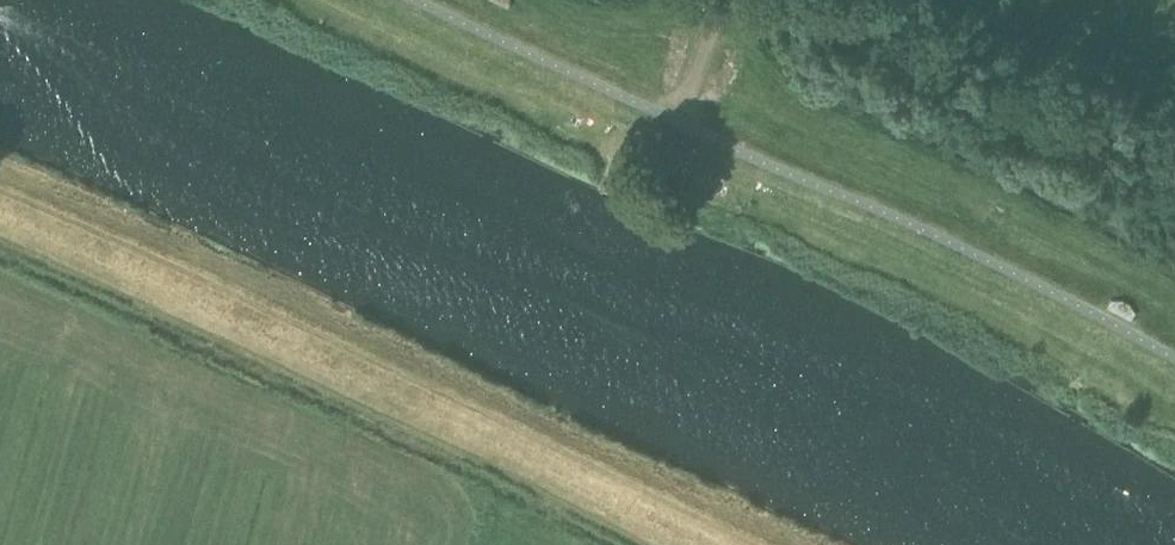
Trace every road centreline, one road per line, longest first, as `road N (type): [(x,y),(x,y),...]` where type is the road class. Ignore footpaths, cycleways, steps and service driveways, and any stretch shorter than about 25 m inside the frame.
road 1 (track): [(947,0),(1174,98)]
road 2 (track): [(676,121),(723,0)]

